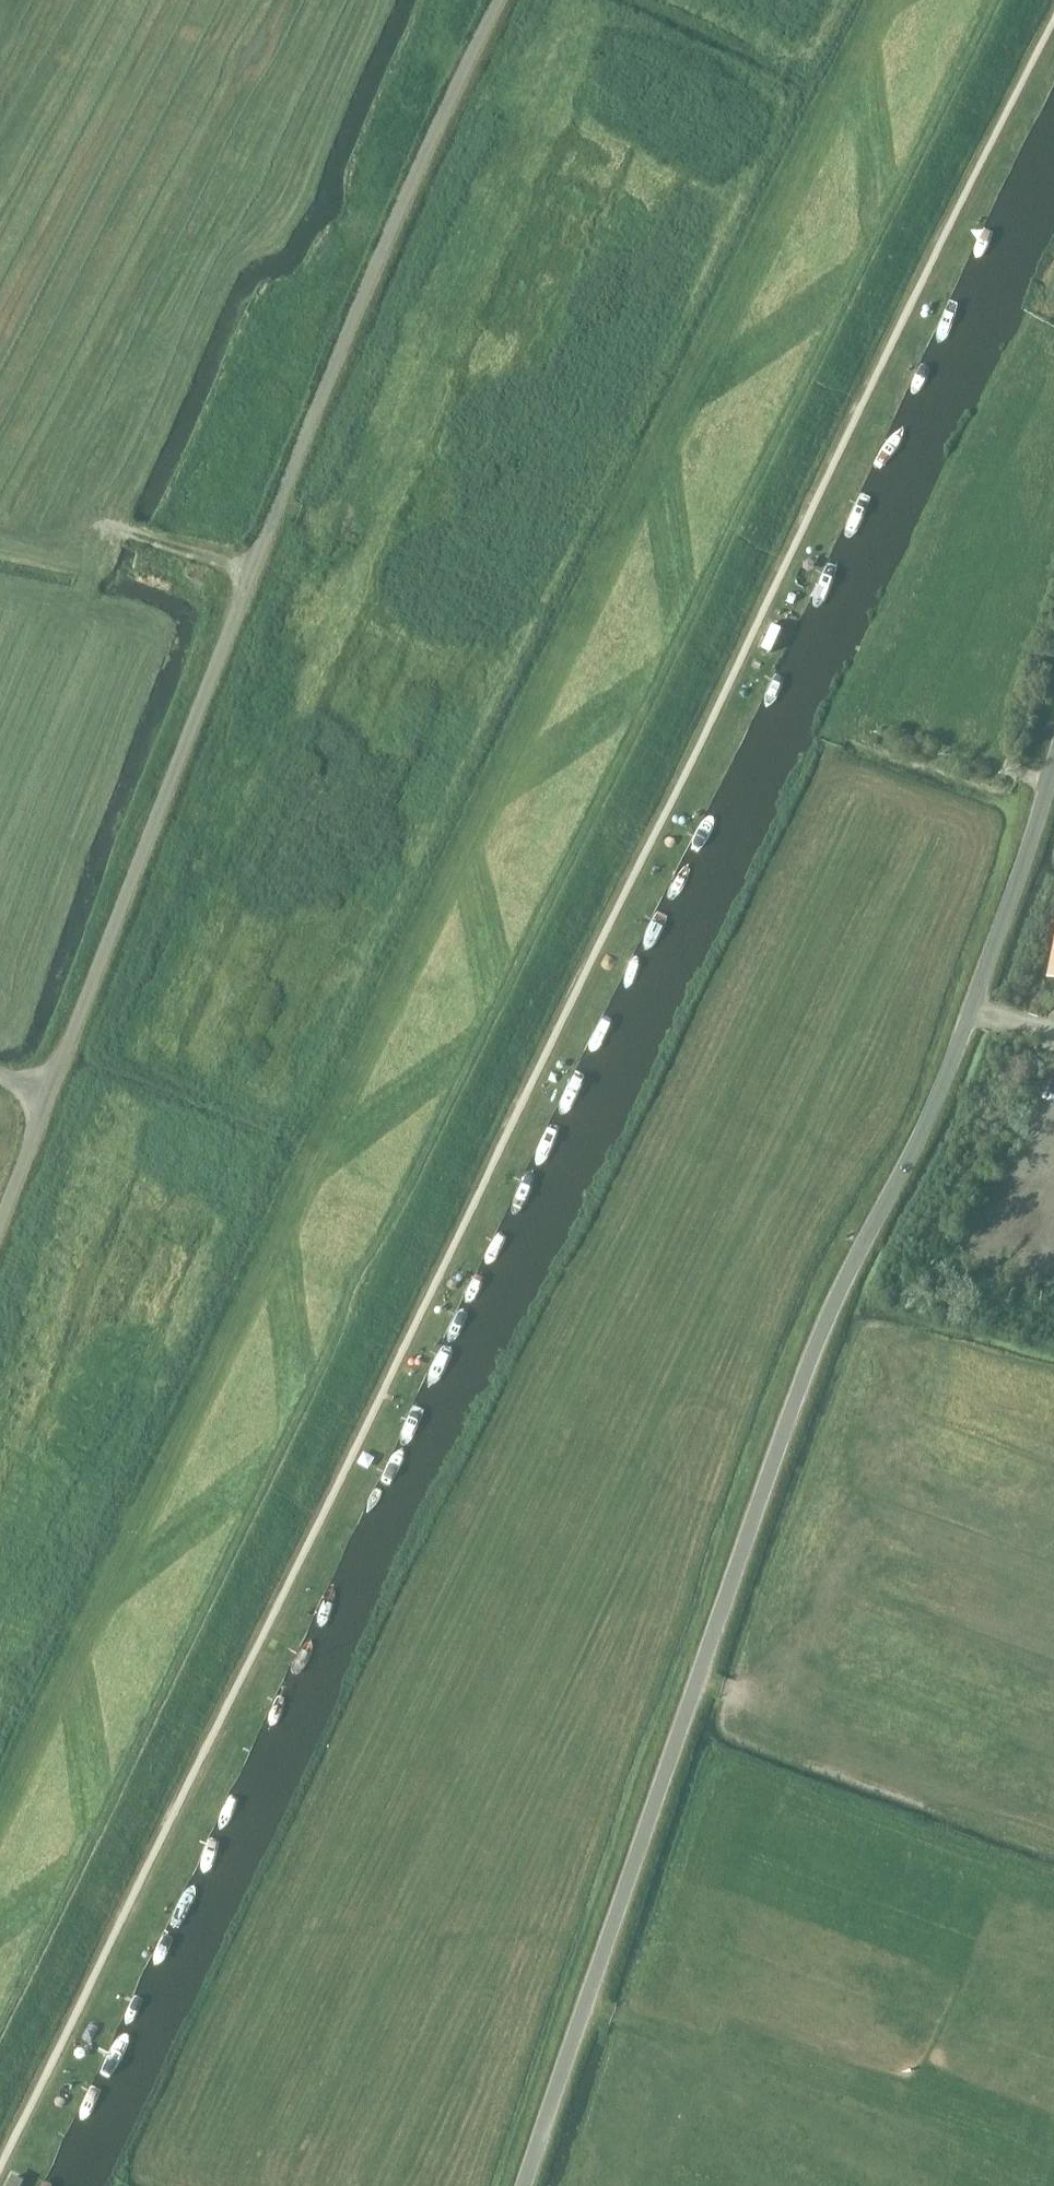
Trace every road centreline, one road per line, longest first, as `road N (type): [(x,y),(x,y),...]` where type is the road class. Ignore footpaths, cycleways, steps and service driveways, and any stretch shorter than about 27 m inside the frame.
road 1 (unclassified): [(523,2185),(794,1401),(942,1084),(1053,768)]
road 2 (unclassified): [(0,1234),(171,805),(248,571),(289,498),(501,0)]

